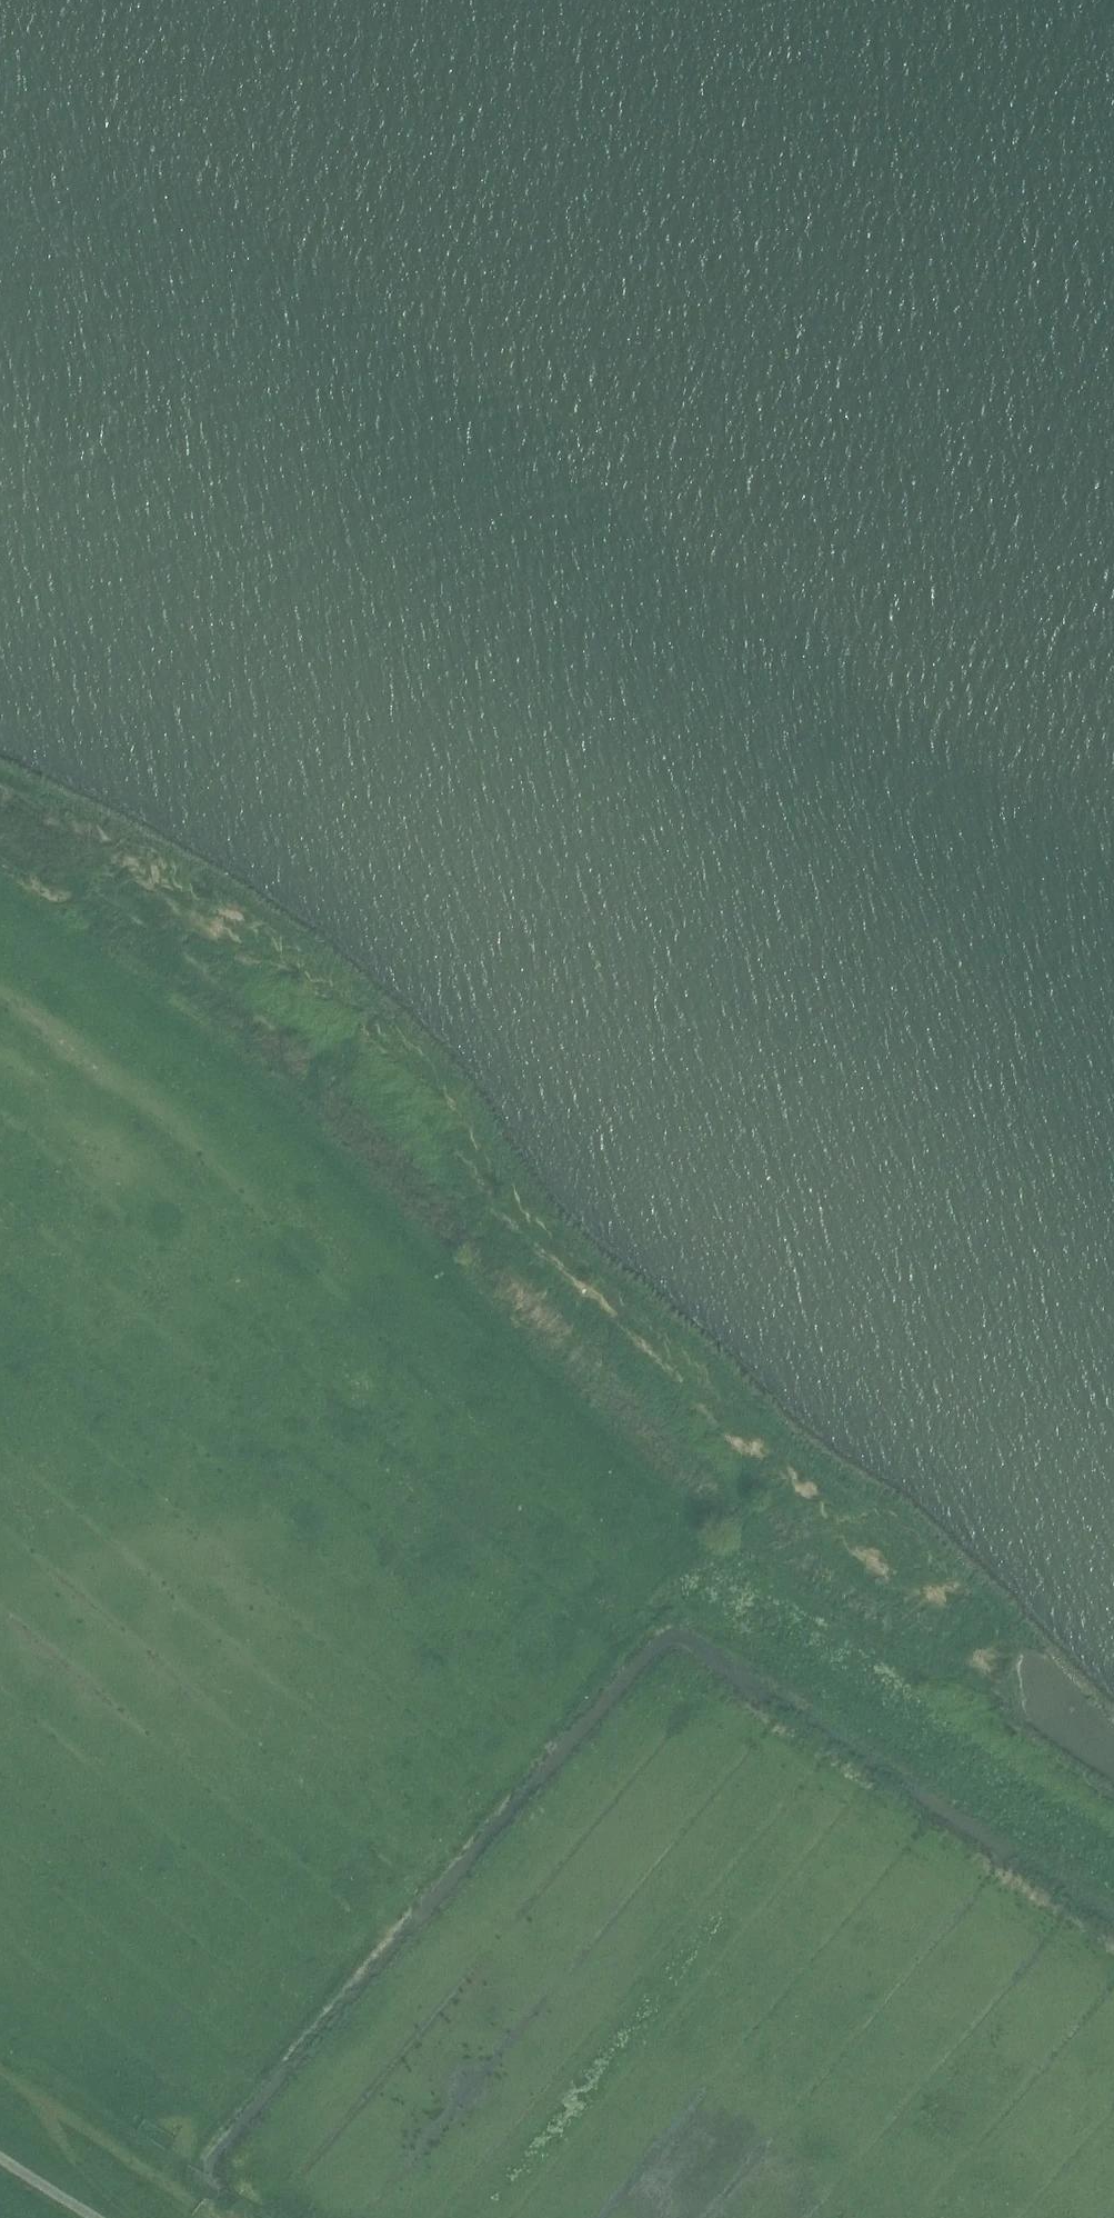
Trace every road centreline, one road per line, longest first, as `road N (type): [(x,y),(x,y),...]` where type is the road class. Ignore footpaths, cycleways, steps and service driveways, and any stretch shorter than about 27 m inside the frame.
road 1 (track): [(0,2072),(207,2217)]

